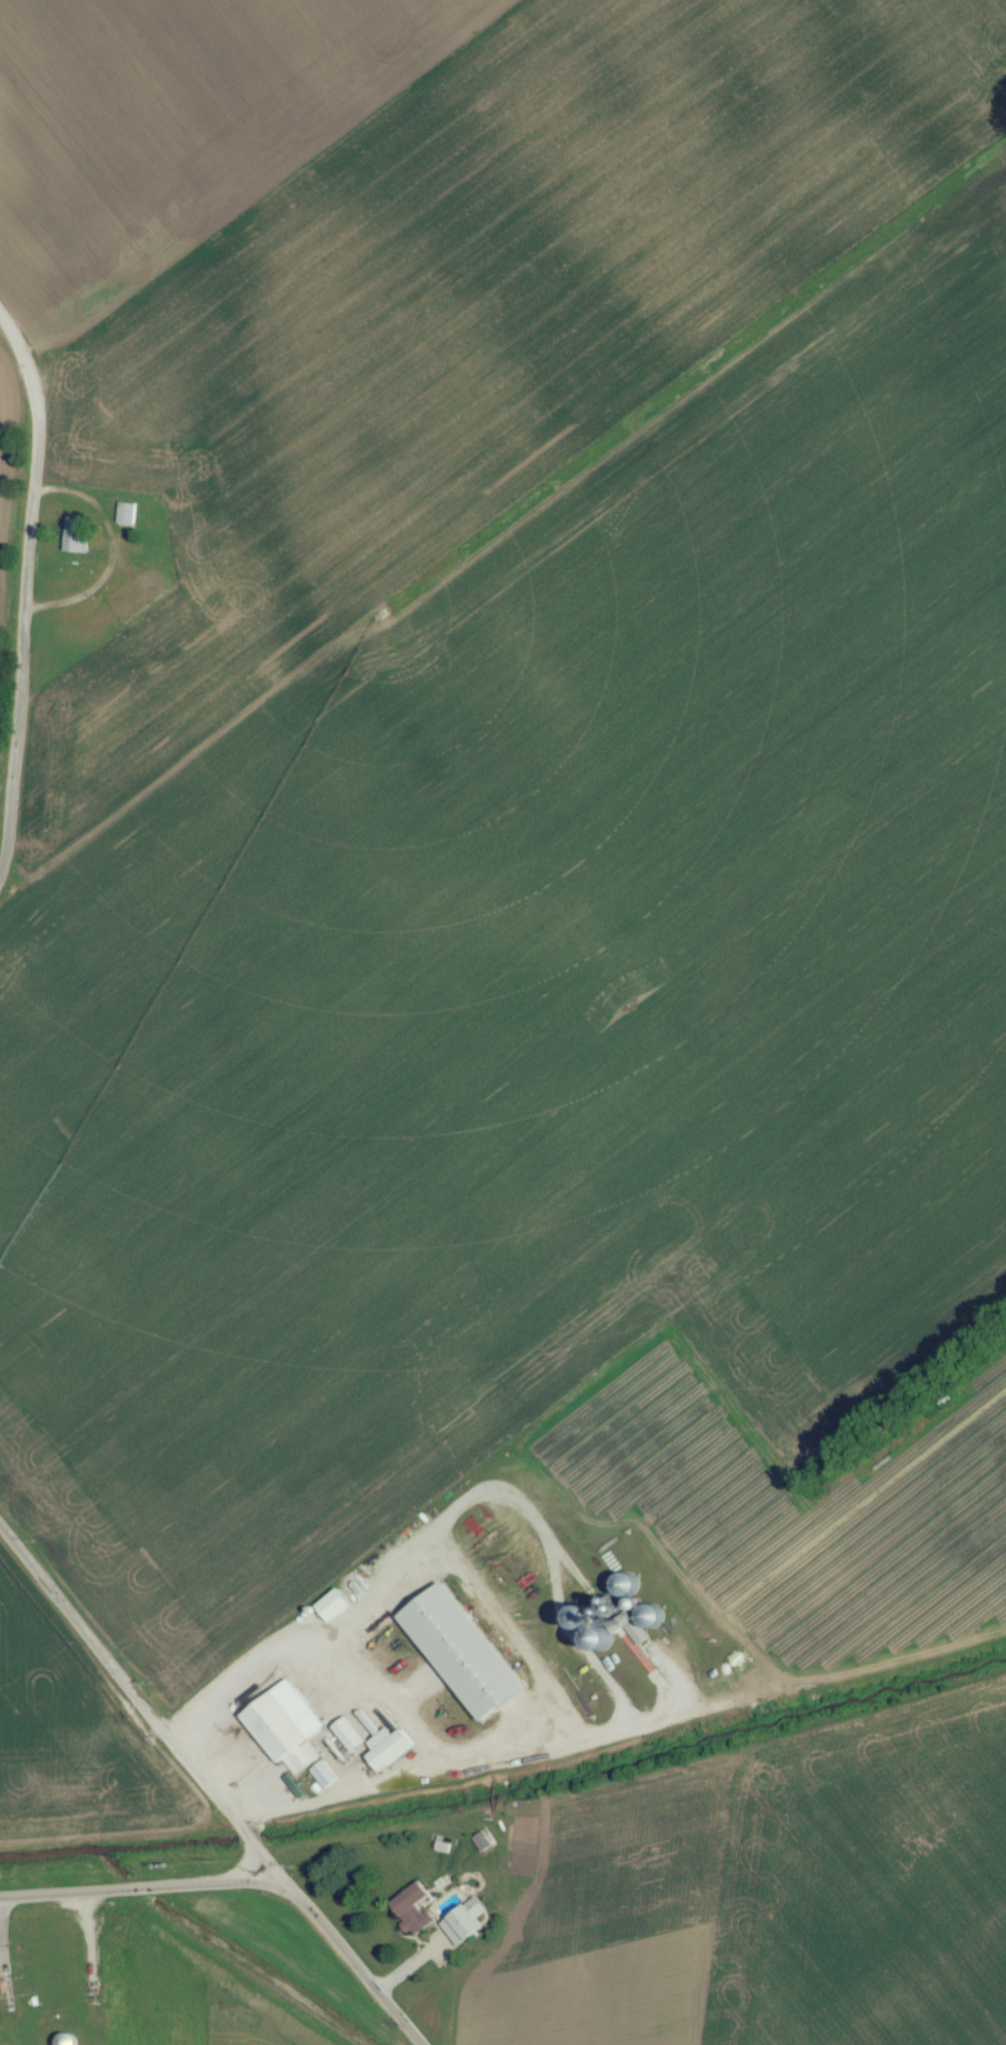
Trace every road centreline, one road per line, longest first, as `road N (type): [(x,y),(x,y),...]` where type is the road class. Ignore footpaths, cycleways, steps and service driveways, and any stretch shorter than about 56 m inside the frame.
road 1 (residential): [(416,2044),(0,1532)]
road 2 (residential): [(0,885),(40,439),(22,359),(0,320)]
road 3 (residential): [(275,1878),(0,1906)]

